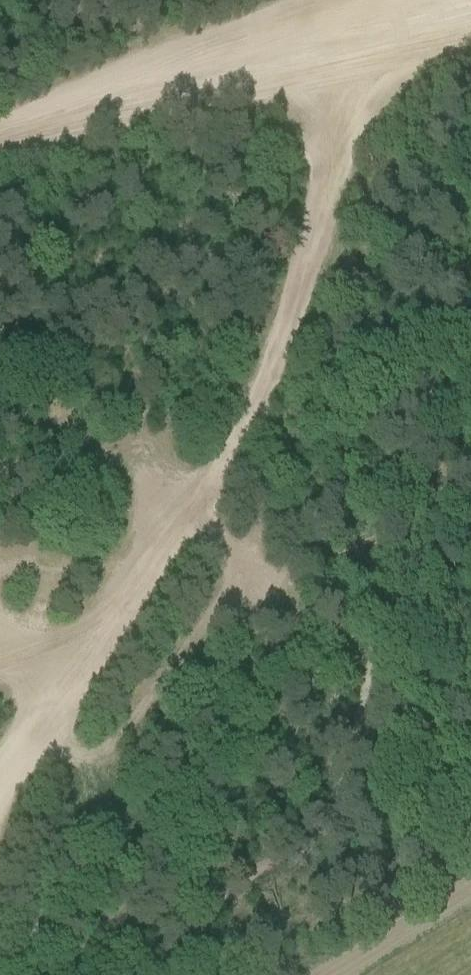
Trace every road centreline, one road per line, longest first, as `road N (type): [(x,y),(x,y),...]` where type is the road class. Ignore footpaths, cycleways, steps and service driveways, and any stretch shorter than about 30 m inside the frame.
road 1 (track): [(0,809),(60,700),(253,429),(383,0)]
road 2 (track): [(0,133),(408,0)]
road 3 (track): [(323,974),(470,880)]

